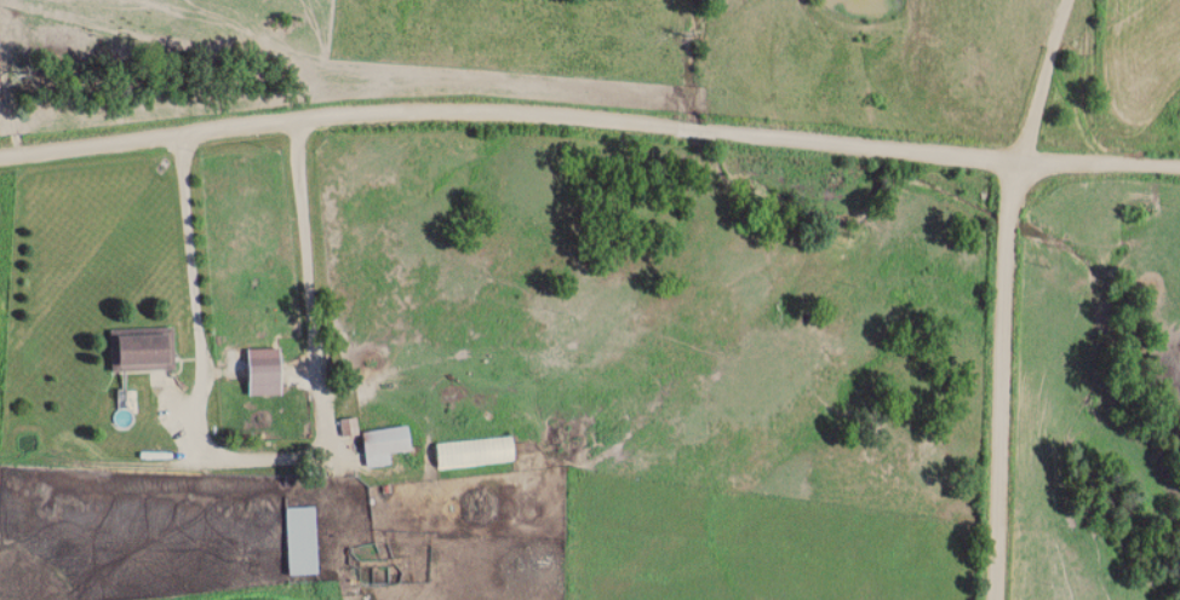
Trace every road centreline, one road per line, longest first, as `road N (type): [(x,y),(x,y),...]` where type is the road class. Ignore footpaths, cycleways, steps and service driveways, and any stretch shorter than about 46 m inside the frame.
road 1 (residential): [(0,156),(417,114),(573,117),(1018,162),(1179,165)]
road 2 (residential): [(996,599),(1018,162)]

